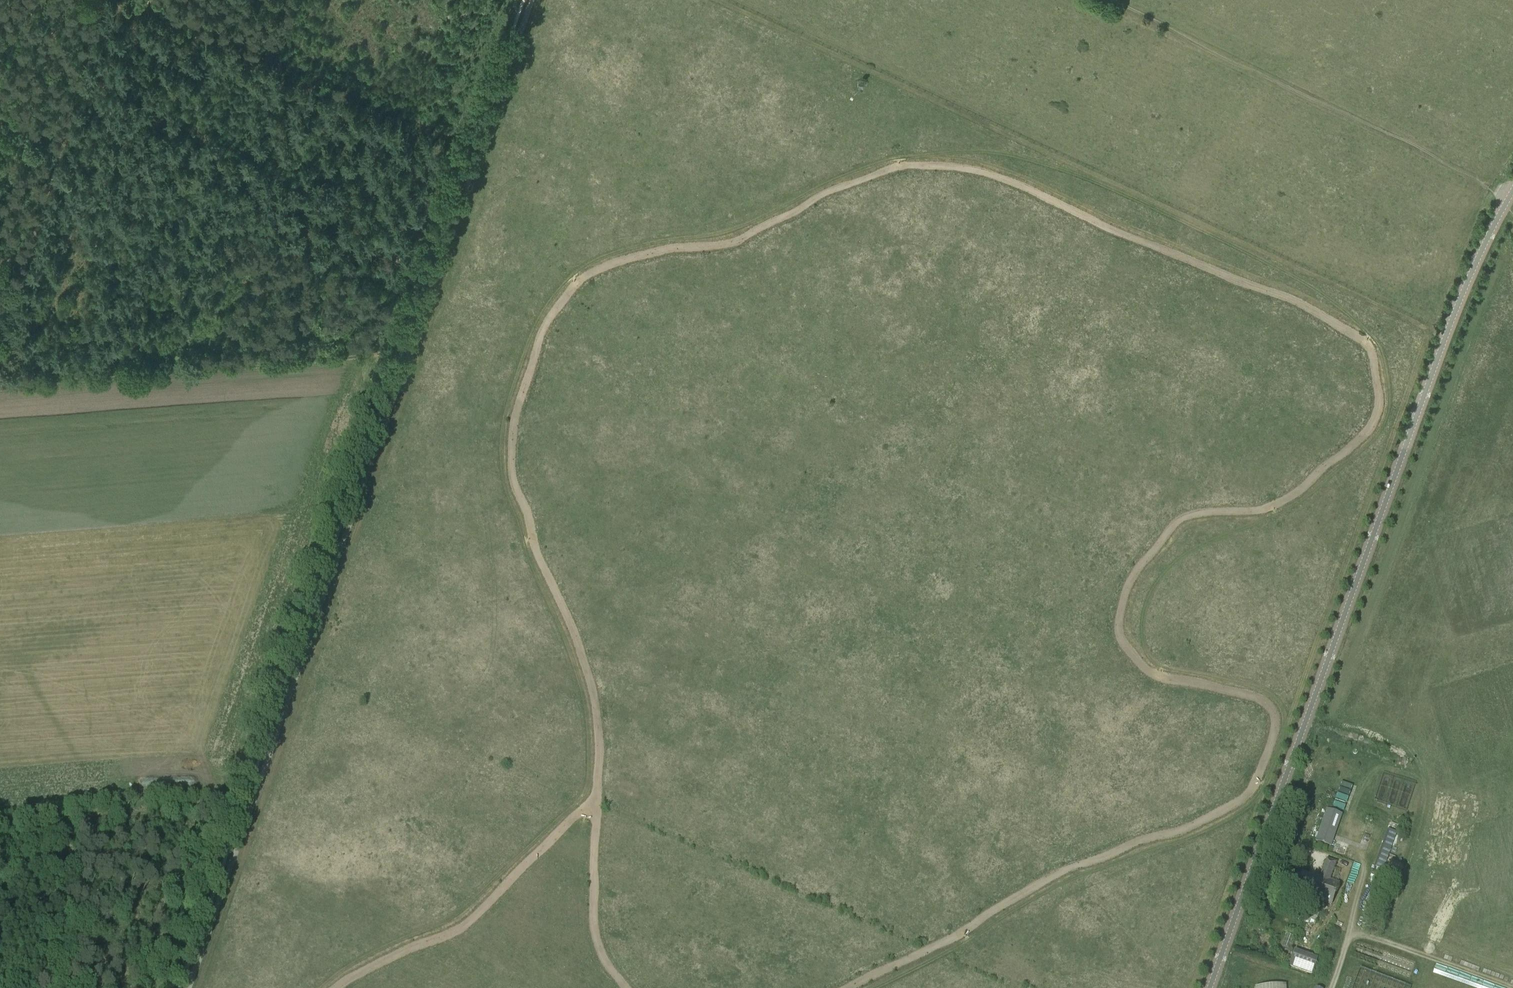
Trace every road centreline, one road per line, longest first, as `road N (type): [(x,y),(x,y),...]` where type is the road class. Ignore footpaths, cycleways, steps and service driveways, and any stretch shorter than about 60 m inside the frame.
road 1 (track): [(317,987),(346,965),(451,917),(583,794),(578,694),(498,454),(514,371),(540,307),(578,267),(631,243),(746,212),(859,165),(921,152),(987,151),(1149,205),(1333,298),(1382,346),(1391,409),(1370,445),(1319,492),(1181,556),(1144,607),(1142,638),(1155,661),(1254,683),(1280,702),(1285,725),(1250,808),(882,987)]
road 2 (track): [(531,0),(188,987)]
road 3 (secondary): [(1209,987),(1447,331),(1512,190)]
road 4 (track): [(0,119),(399,289)]
road 5 (track): [(0,388),(407,360)]
road 6 (track): [(100,0),(0,356)]
road 7 (track): [(144,0),(474,144)]
road 8 (track): [(1287,705),(1384,428)]
road 9 (track): [(0,825),(218,805),(249,813)]
road 10 (track): [(1285,712),(1268,531),(1274,515)]
road 11 (track): [(1178,987),(1086,887)]

